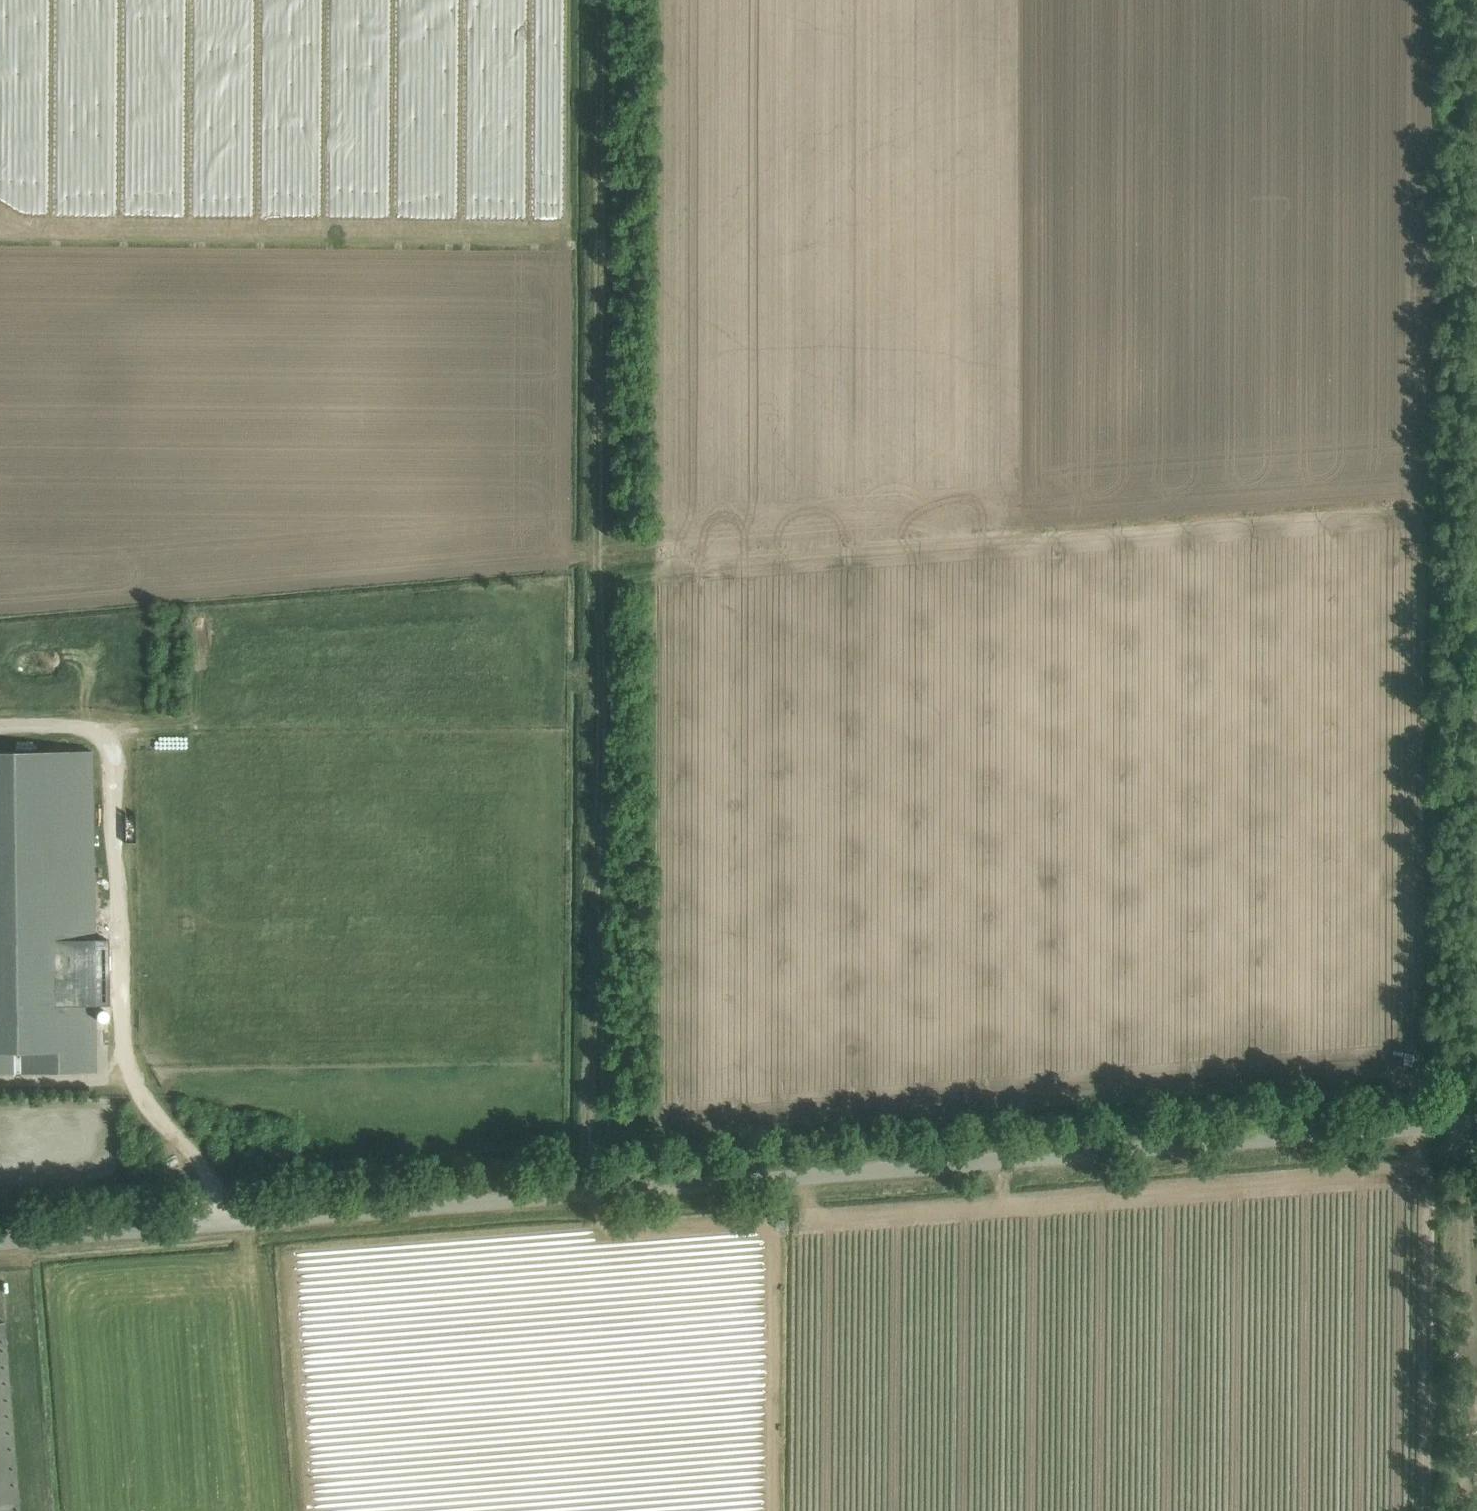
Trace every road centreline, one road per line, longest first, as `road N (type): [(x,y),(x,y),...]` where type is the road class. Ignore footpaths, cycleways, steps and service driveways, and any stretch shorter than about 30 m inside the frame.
road 1 (unclassified): [(0,1240),(1476,1122)]
road 2 (track): [(588,1195),(605,537),(603,0)]

